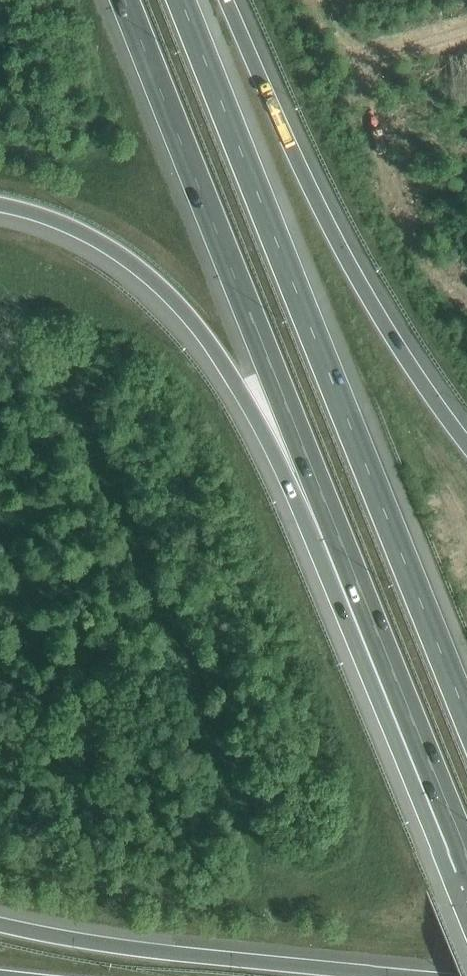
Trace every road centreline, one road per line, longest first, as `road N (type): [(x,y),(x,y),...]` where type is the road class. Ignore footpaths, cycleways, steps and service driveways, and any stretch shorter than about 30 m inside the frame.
road 1 (motorway): [(466,706),(181,0)]
road 2 (motorway): [(122,0),(347,558)]
road 3 (motorway): [(0,204),(40,213),(117,252),(181,309),(226,366),(311,530),(347,558)]
road 4 (motorway): [(466,440),(362,284),(231,0)]
road 5 (motorway): [(392,975),(132,950),(0,925)]
road 6 (motorway): [(347,558),(466,856)]

